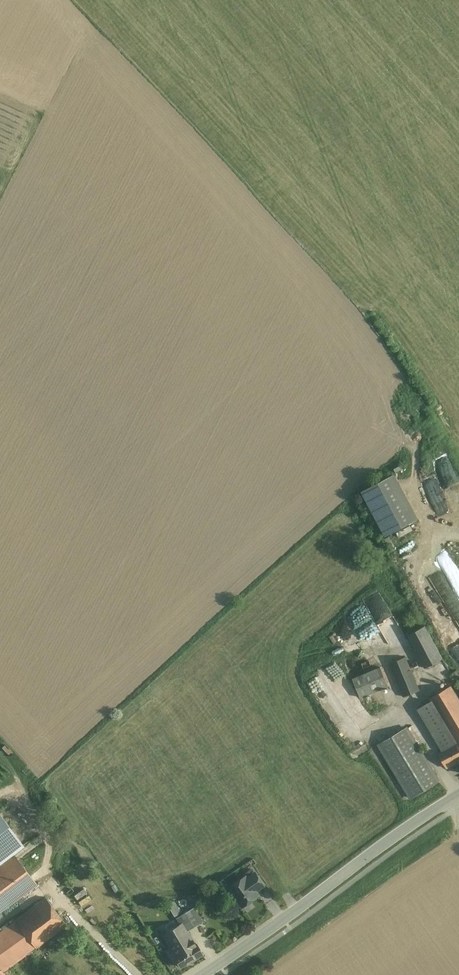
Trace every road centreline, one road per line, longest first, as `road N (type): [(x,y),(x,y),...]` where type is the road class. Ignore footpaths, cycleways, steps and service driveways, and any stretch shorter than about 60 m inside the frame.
road 1 (tertiary): [(201,974),(458,796)]

